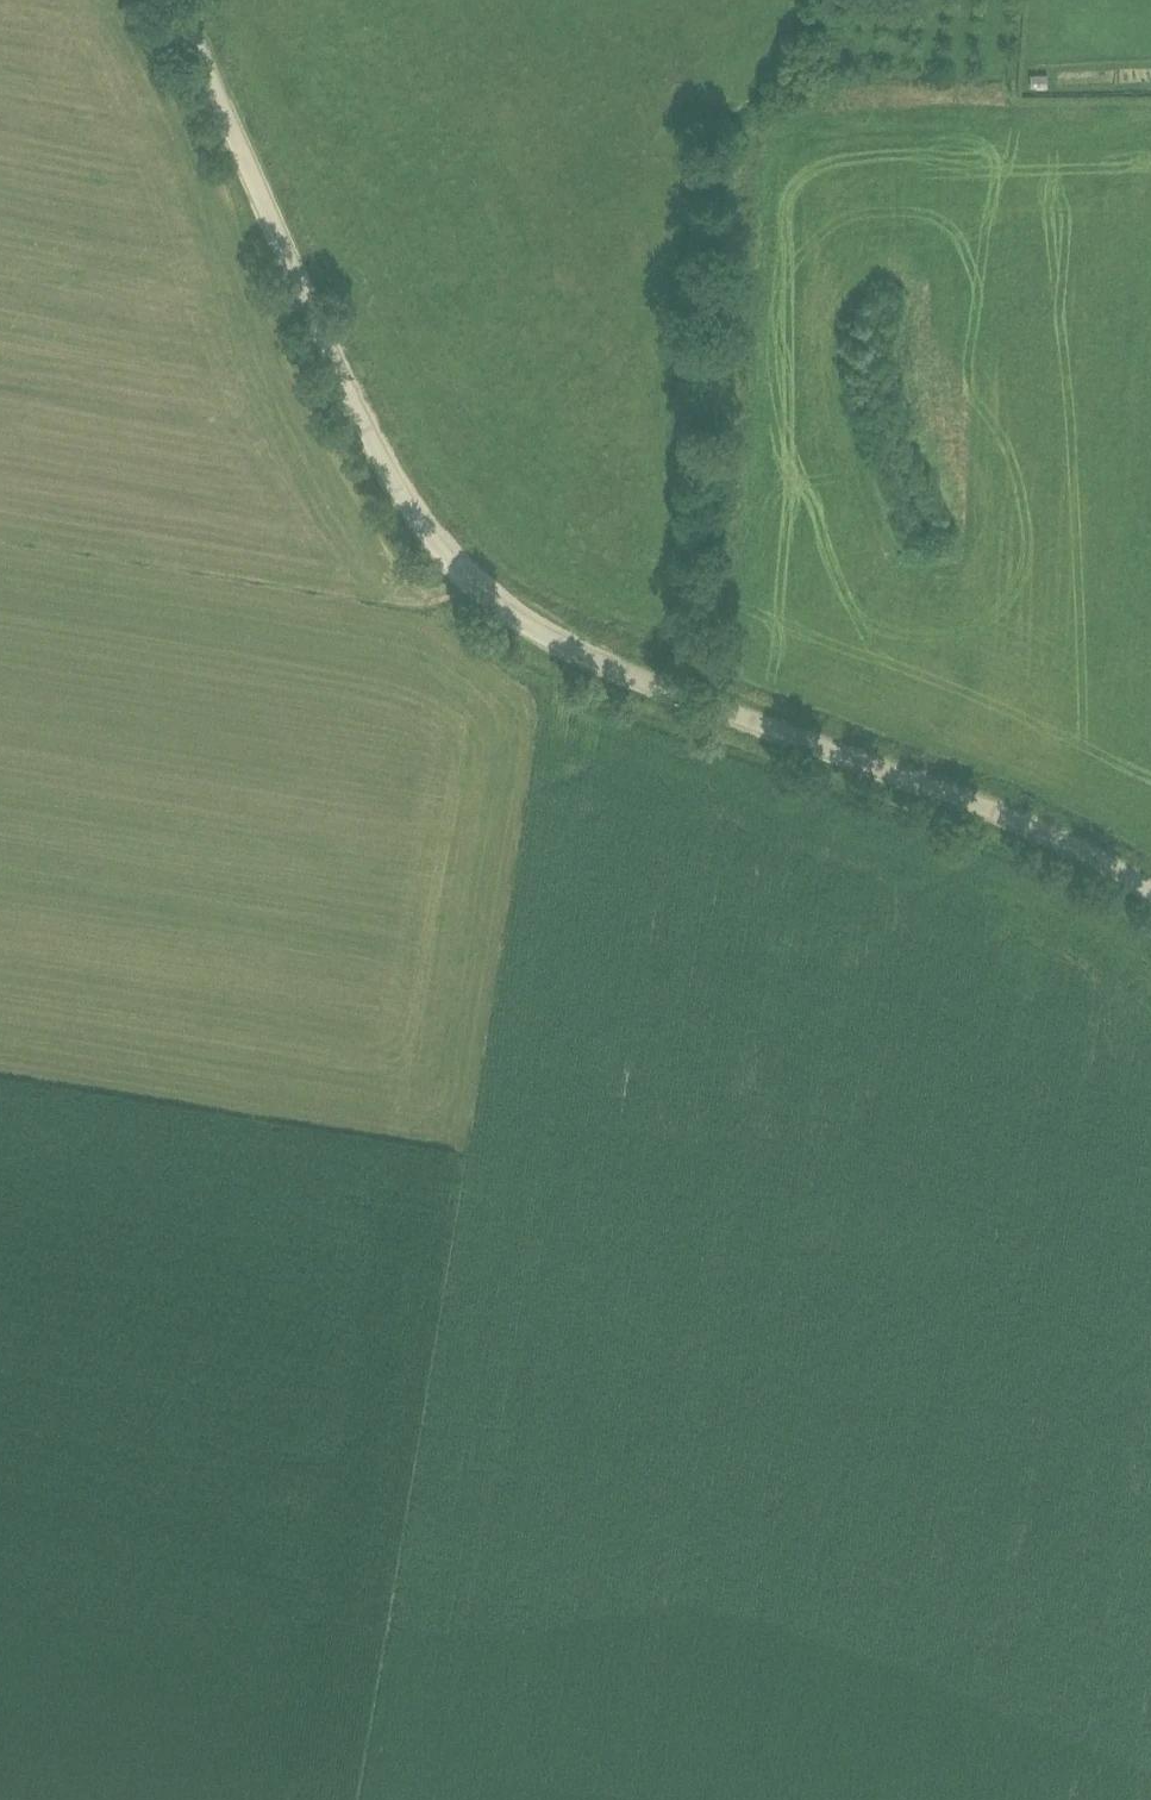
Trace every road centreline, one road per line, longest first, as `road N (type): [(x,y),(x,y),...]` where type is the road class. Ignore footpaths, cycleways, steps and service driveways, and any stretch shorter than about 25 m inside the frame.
road 1 (unclassified): [(1150,895),(1040,836),(608,669),(538,636),(452,568),(368,446),(171,0)]

